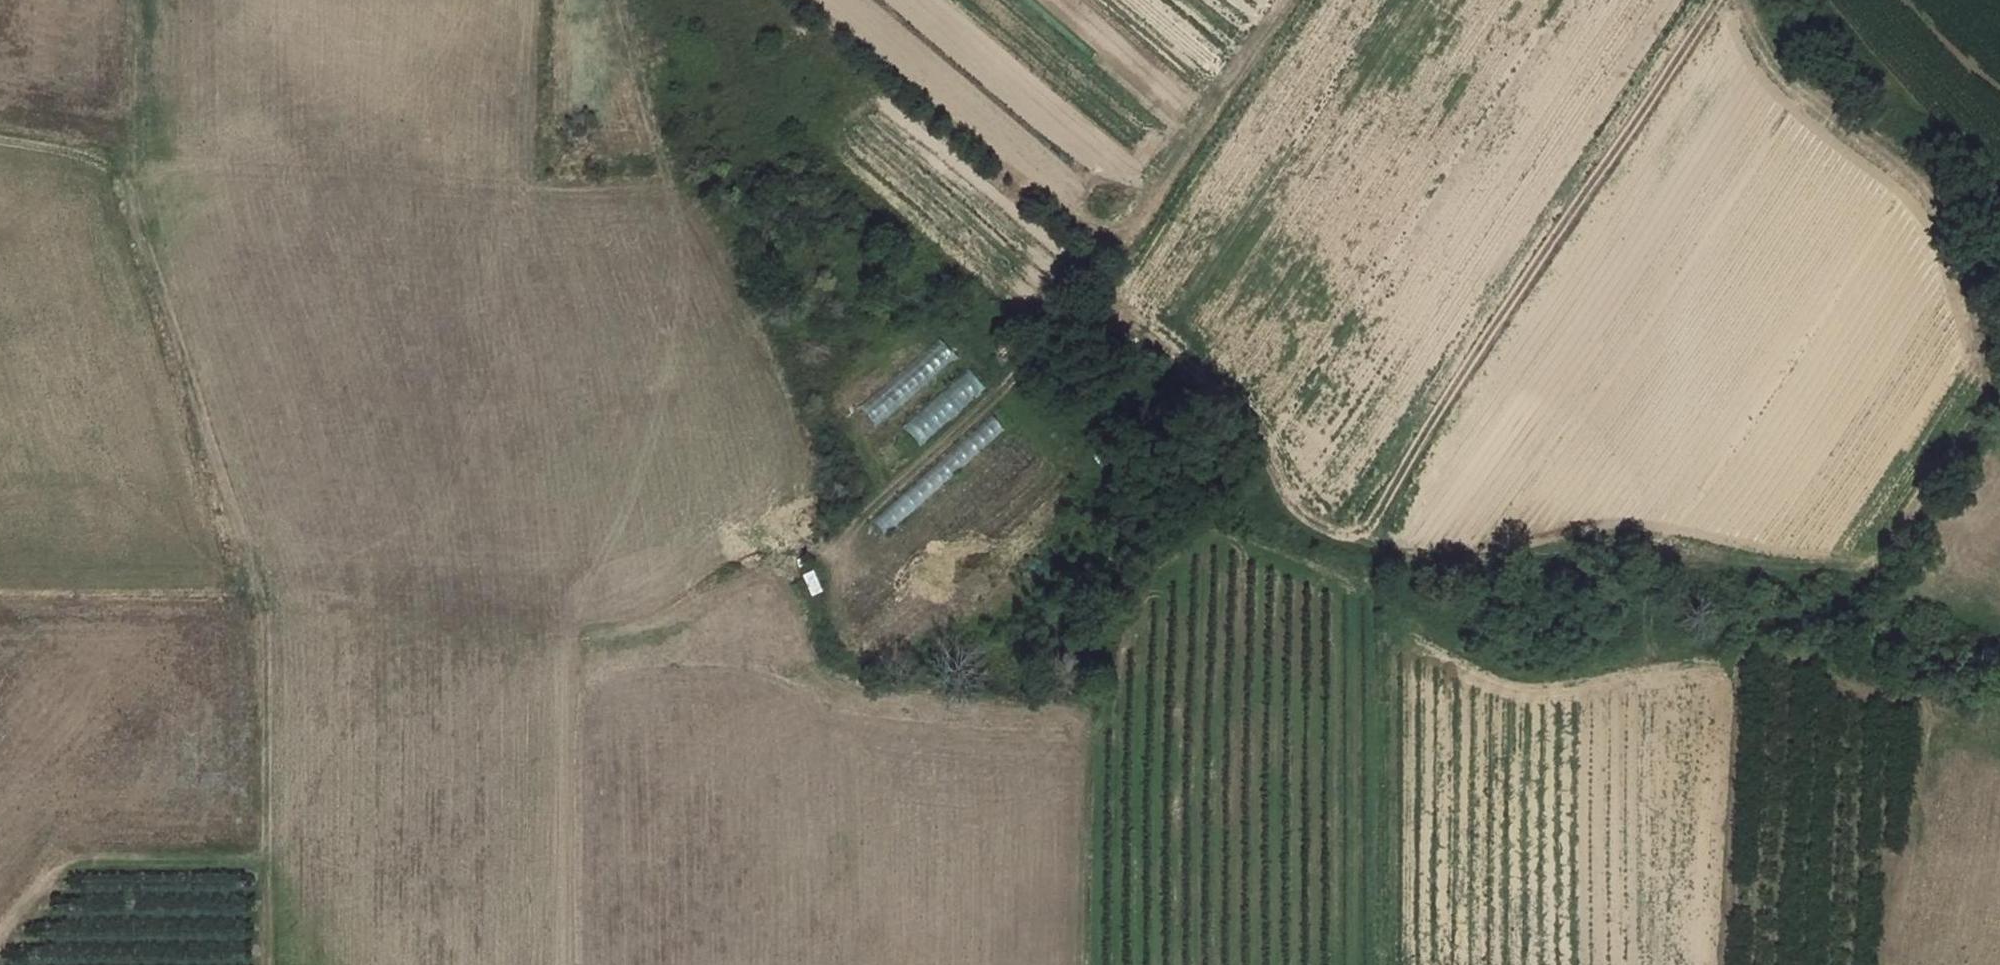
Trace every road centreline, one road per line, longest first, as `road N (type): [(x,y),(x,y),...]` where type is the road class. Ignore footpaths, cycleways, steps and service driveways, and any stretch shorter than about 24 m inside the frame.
road 1 (track): [(129,142),(137,215),(264,606),(266,964)]
road 2 (track): [(0,938),(59,873),(82,862),(266,860)]

